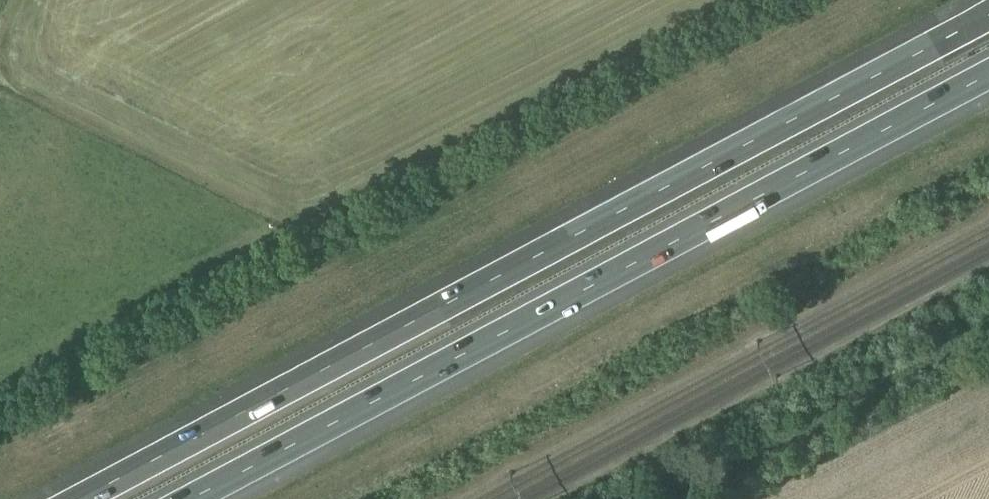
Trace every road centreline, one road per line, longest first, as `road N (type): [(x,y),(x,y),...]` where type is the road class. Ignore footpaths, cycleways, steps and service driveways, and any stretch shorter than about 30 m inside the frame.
road 1 (motorway): [(988,19),(84,498)]
road 2 (motorway): [(191,498),(988,75)]
road 3 (track): [(722,498),(988,359)]

